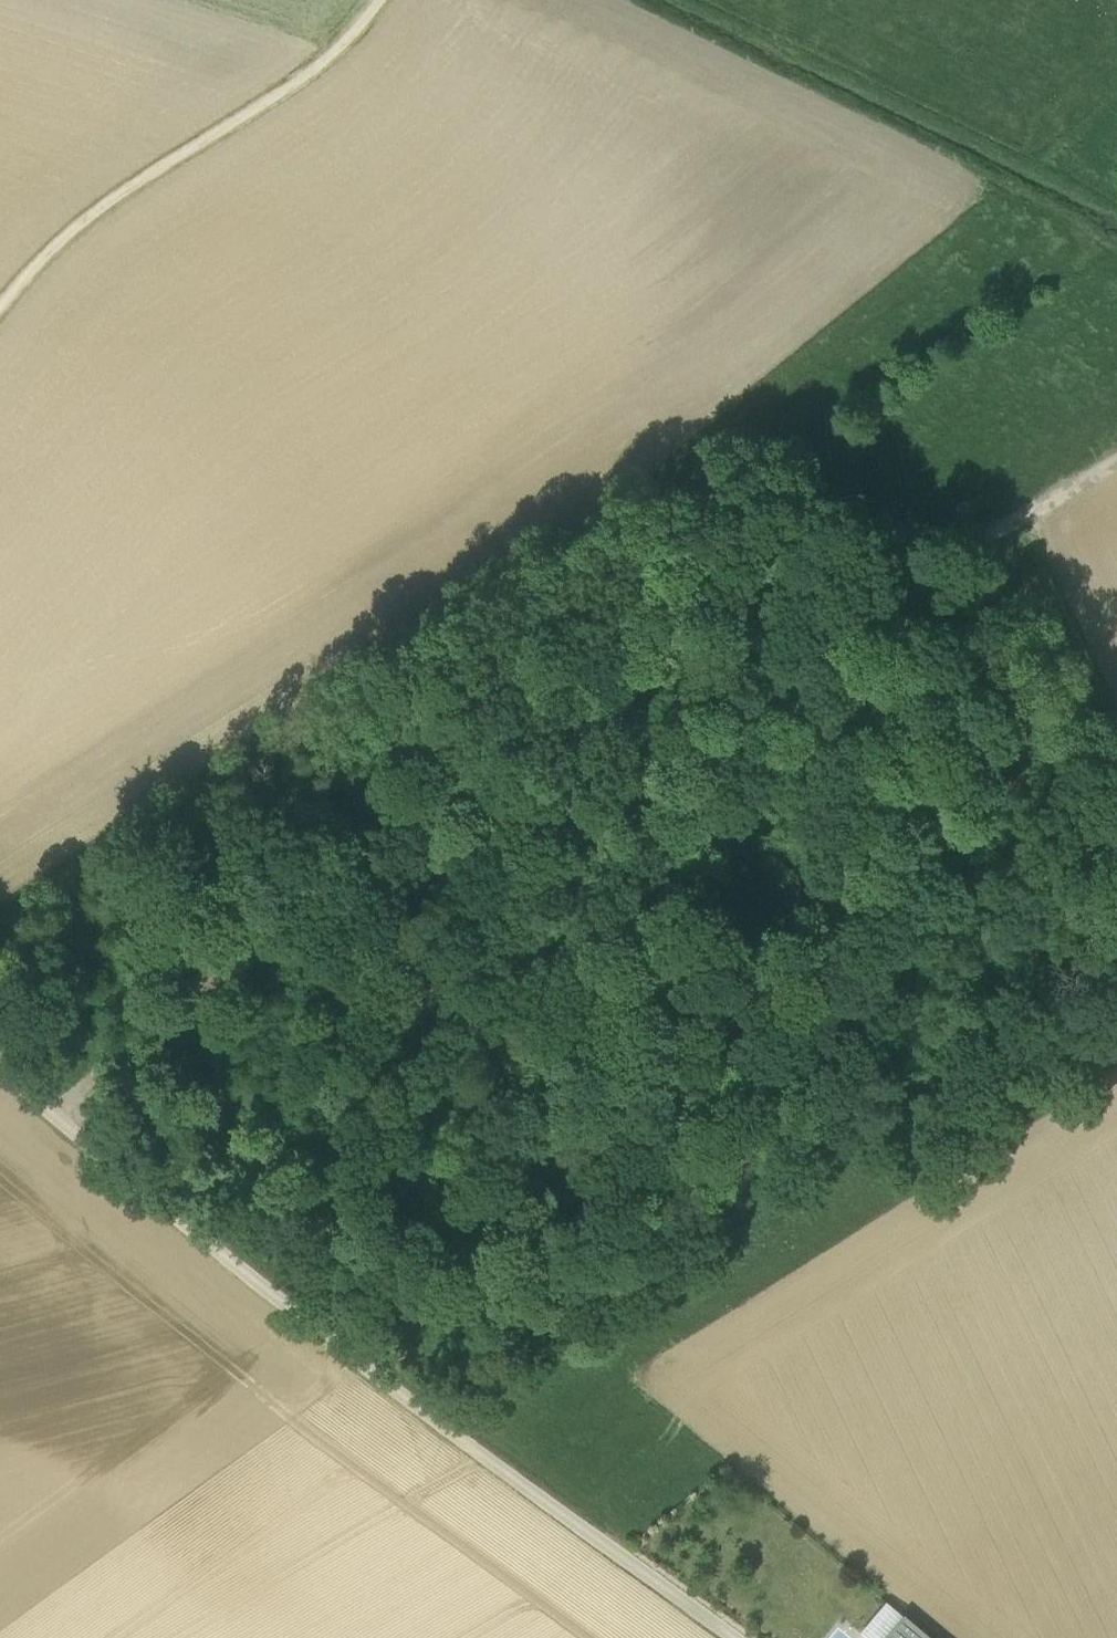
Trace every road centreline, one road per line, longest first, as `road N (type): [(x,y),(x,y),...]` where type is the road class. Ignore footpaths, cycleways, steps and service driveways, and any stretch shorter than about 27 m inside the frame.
road 1 (unclassified): [(729,1637),(411,1406),(0,1063)]
road 2 (track): [(0,315),(48,256),(114,197),(331,58),(379,0)]
road 3 (track): [(59,1113),(158,1012),(345,896)]

